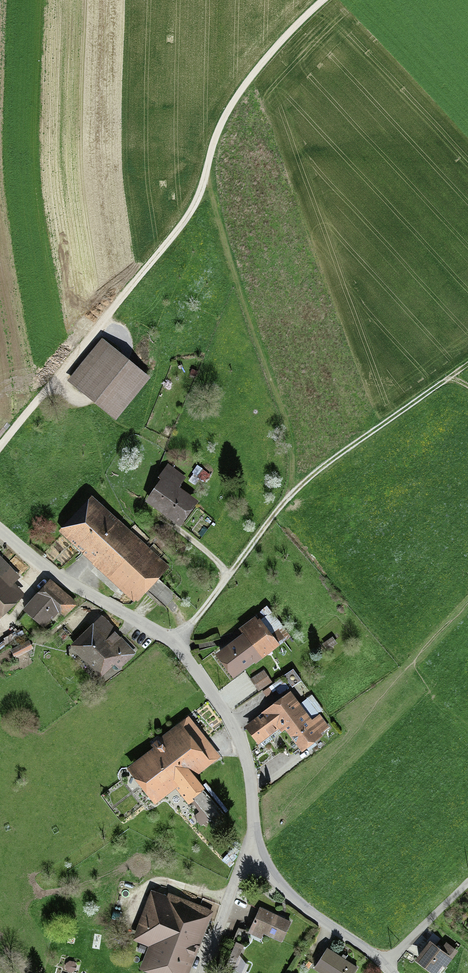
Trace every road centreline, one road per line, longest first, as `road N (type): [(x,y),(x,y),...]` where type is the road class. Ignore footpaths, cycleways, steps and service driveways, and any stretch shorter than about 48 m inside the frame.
road 1 (residential): [(0,531),(180,650),(241,744),(258,849)]
road 2 (track): [(206,175),(283,409),(292,450),(282,508)]
road 3 (track): [(0,447),(170,240),(206,175)]
road 4 (track): [(206,175),(230,106),(323,0)]
road 5 (track): [(282,508),(449,381)]
road 6 (residential): [(258,849),(297,902),(388,965)]
road 7 (track): [(174,642),(282,508)]
road 8 (residential): [(203,972),(240,870),(258,849)]

